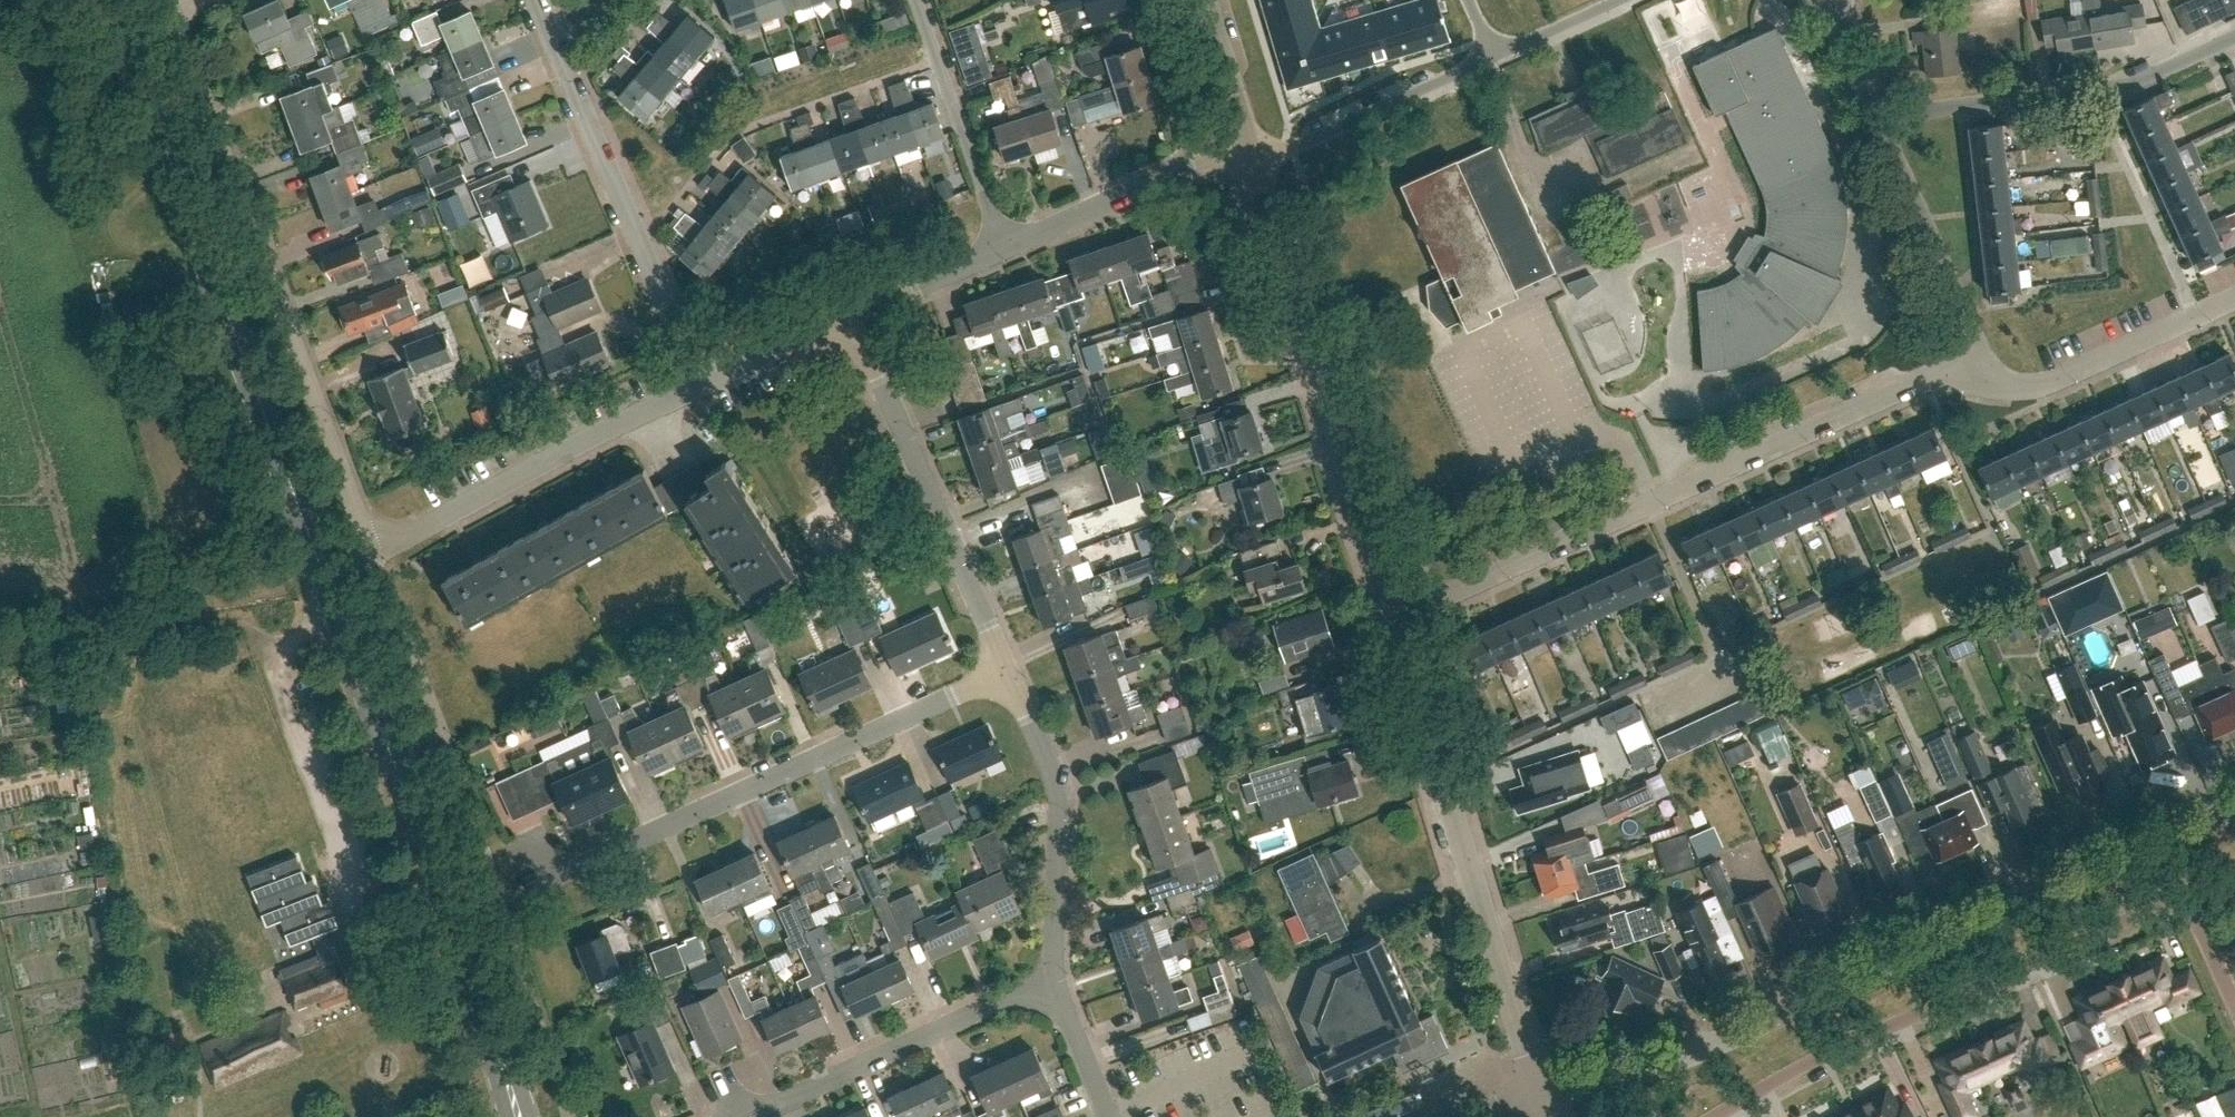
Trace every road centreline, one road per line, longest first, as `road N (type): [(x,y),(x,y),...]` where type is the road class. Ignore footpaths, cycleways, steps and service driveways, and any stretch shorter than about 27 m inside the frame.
road 1 (secondary): [(122,32),(524,1116)]
road 2 (unclassified): [(1538,1096),(1737,1030),(2234,810)]
road 3 (residential): [(1398,621),(1980,353)]
road 4 (residential): [(369,552),(166,9),(186,0)]
road 5 (residential): [(1716,1116),(1804,1066),(2183,896)]
road 6 (residential): [(546,881),(1009,675)]
road 7 (unclassified): [(1538,1096),(1398,621)]
road 8 (unclassified): [(1398,621),(1252,165)]
road 9 (residential): [(702,382),(536,0)]
road 10 (residential): [(1009,675),(853,317)]
road 11 (residential): [(369,552),(702,382)]
road 12 (residential): [(741,1113),(1052,978)]
road 13 (residential): [(1052,978),(1062,797),(1009,675)]
road 14 (track): [(284,652),(249,623),(231,619),(108,634),(0,659)]
road 15 (residential): [(1000,247),(1245,141)]
road 16 (residential): [(1252,165),(1493,58)]
road 17 (residential): [(1000,247),(913,0)]
road 18 (residential): [(1980,353),(1993,380),(2021,388),(2052,382),(2197,315)]
road 19 (residential): [(1980,353),(1880,124)]
road 20 (residential): [(2197,315),(2097,89)]
road 21 (residential): [(1880,124),(1906,112),(2097,89)]
road 22 (residential): [(702,382),(853,317)]
road 23 (residential): [(853,317),(1000,247)]
road 24 (residential): [(1109,1116),(1052,978)]
road 25 (residential): [(2097,89),(2135,82),(2234,37)]
road 26 (unclassified): [(1245,141),(1203,0)]
road 27 (residential): [(1493,58),(1620,0)]
road 28 (residential): [(1880,124),(1832,0)]
road 29 (residential): [(2234,1009),(2183,896)]

